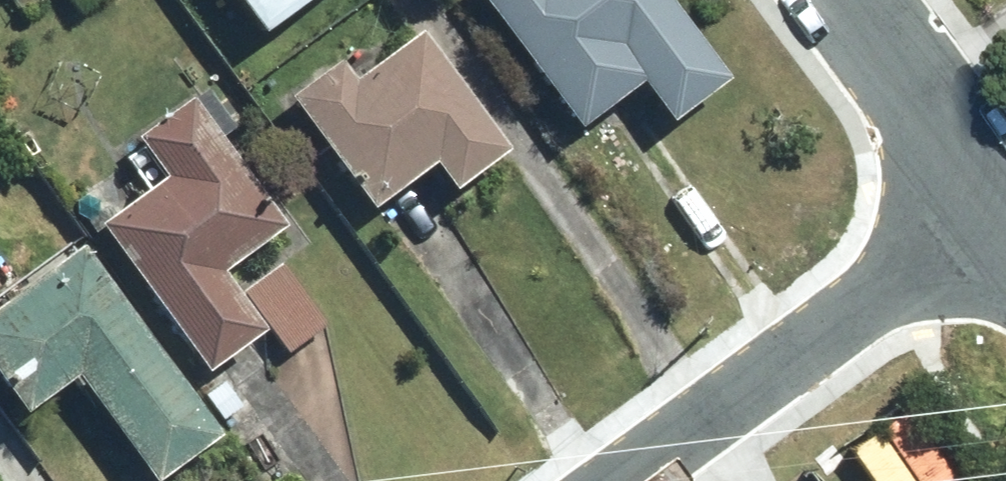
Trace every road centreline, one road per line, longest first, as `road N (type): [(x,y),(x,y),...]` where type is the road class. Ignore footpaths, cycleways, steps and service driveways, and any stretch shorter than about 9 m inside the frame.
road 1 (residential): [(622,480),(997,210)]
road 2 (residential): [(997,210),(842,0)]

